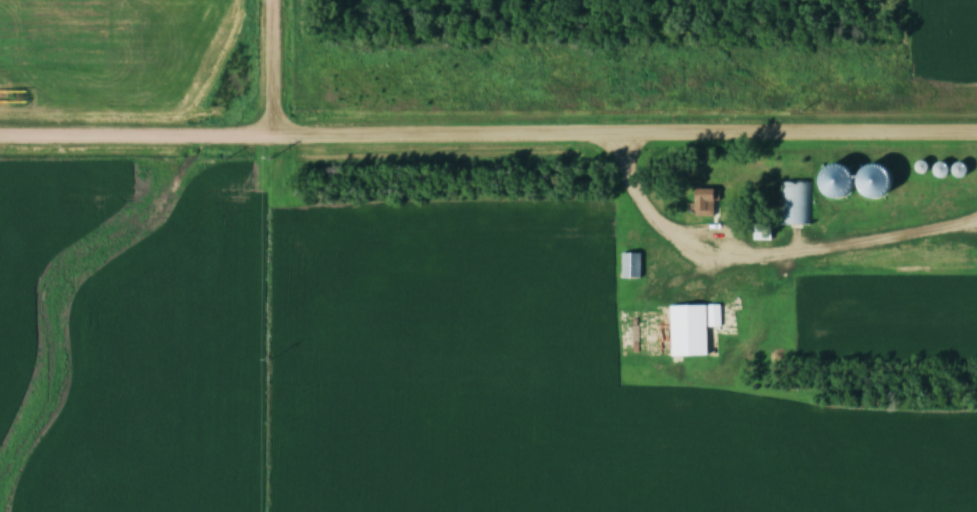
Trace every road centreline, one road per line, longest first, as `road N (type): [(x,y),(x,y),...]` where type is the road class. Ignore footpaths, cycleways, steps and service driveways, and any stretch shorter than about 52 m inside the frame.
road 1 (residential): [(976,131),(0,134)]
road 2 (residential): [(275,132),(274,0)]

